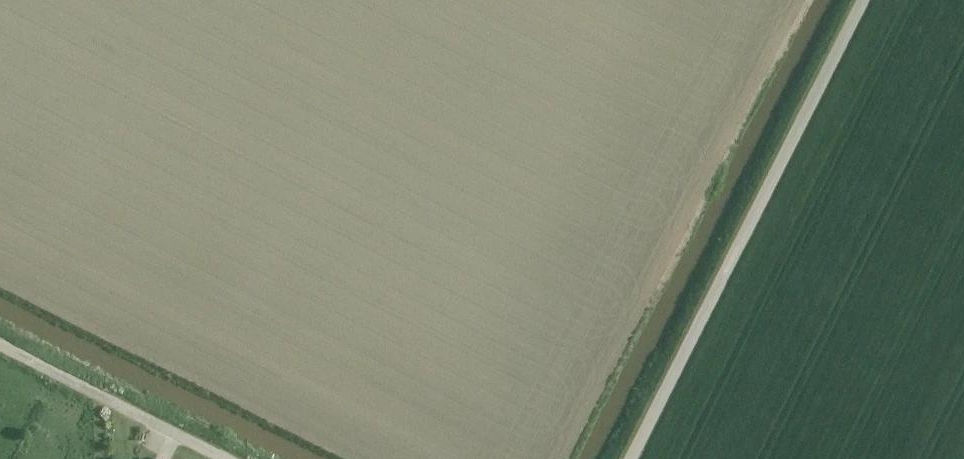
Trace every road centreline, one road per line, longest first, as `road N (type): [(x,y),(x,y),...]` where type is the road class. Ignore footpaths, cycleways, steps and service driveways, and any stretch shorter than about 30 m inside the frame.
road 1 (unclassified): [(868,0),(637,458)]
road 2 (unclassified): [(227,458),(0,343)]

